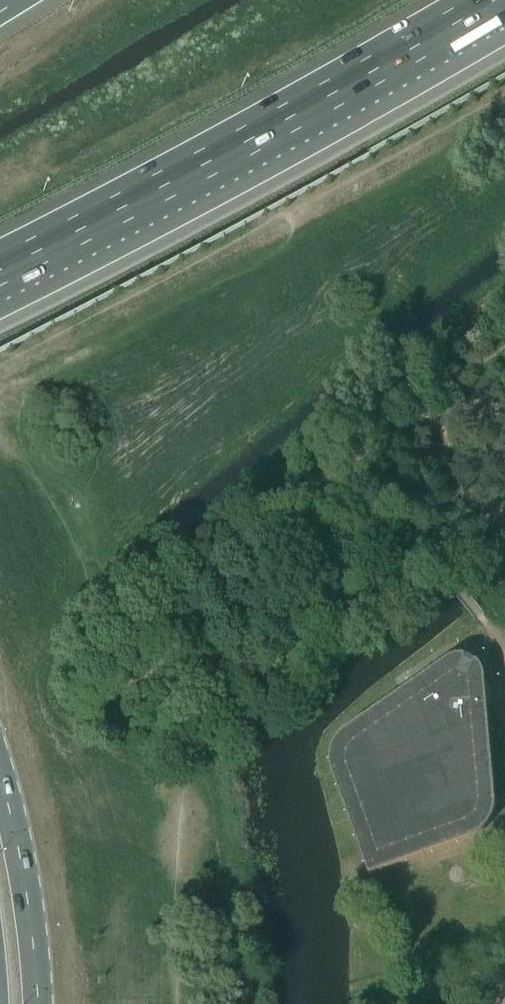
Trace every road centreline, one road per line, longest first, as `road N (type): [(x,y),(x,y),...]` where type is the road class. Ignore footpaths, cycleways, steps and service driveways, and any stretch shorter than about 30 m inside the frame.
road 1 (motorway): [(0,269),(494,0)]
road 2 (primary): [(37,1003),(21,866),(0,778)]

